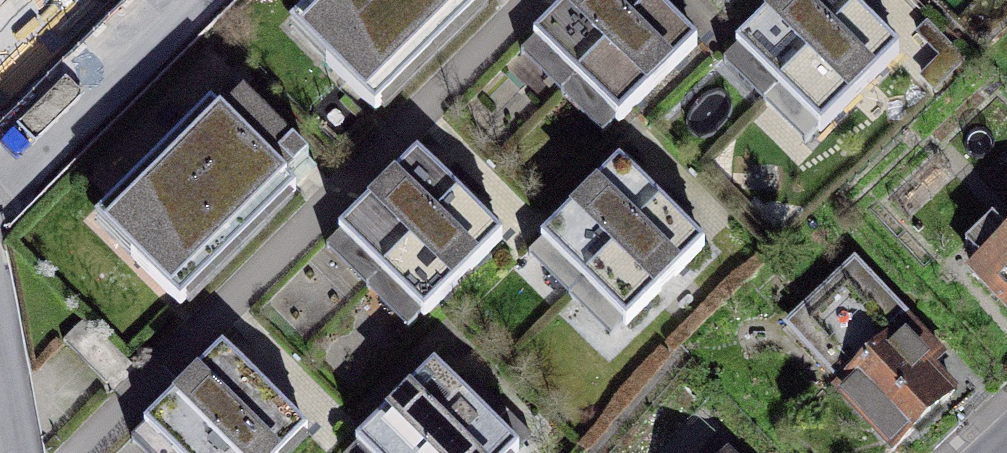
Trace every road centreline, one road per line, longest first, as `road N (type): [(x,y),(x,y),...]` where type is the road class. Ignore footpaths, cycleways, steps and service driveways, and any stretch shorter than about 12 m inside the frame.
road 1 (residential): [(81,452),(534,0)]

